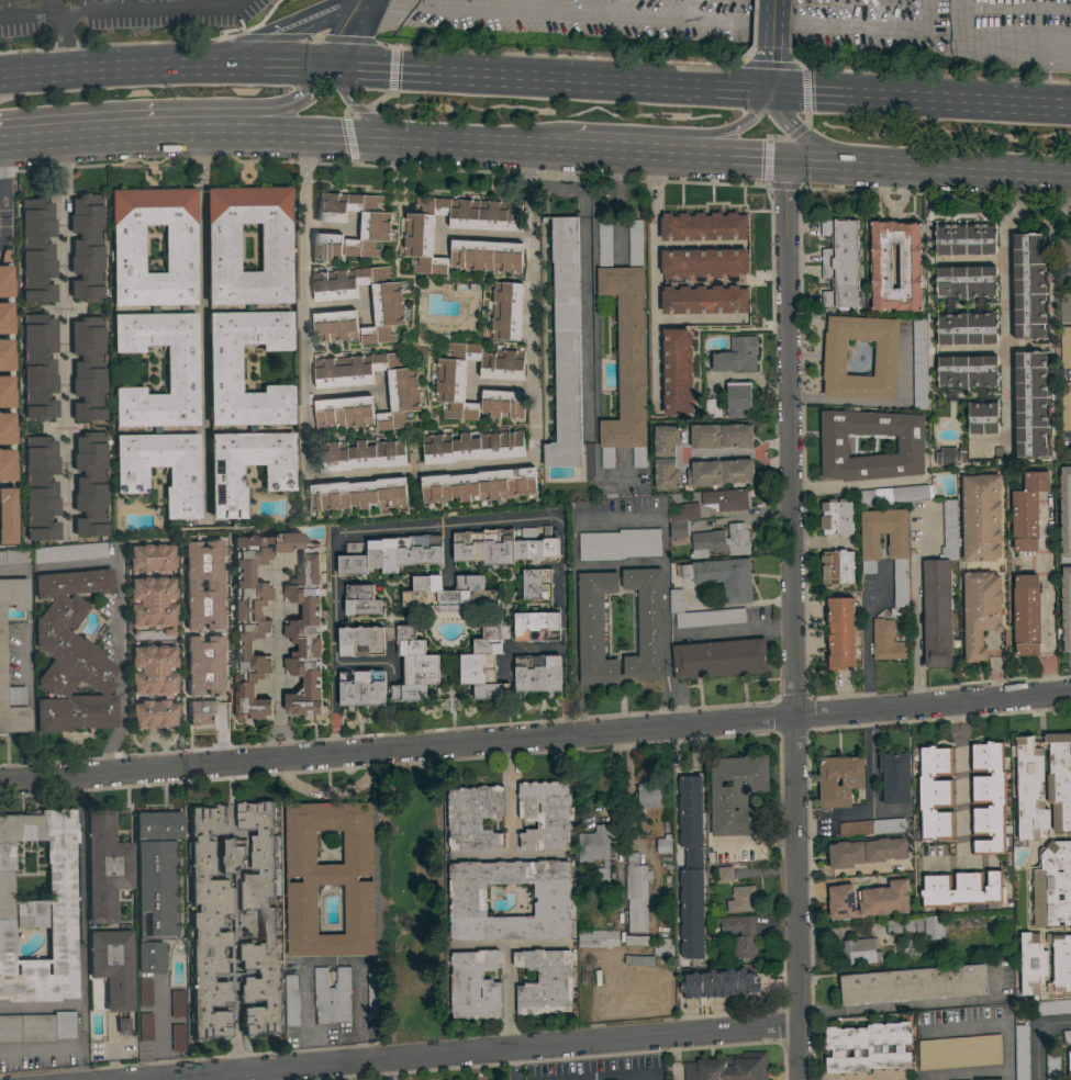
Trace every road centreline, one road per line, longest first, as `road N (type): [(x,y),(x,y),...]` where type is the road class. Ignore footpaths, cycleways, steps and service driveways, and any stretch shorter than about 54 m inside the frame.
road 1 (tertiary): [(1070,694),(0,784)]
road 2 (residential): [(784,157),(802,1079)]
road 3 (residential): [(802,1025),(135,1079)]
road 4 (primary): [(598,147),(1070,174)]
road 5 (primary): [(772,95),(338,66)]
road 6 (primary): [(0,144),(199,134),(424,142)]
road 7 (primary): [(0,124),(280,109),(313,93),(338,66)]
road 8 (primary): [(1070,106),(772,95)]
road 9 (primary): [(598,147),(727,134),(754,120),(772,95)]
road 10 (primary): [(424,142),(598,147)]
road 11 (primary): [(338,66),(186,65)]
road 12 (primary): [(772,95),(817,144),(880,162)]
road 13 (primary): [(338,66),(353,103),(424,142)]

